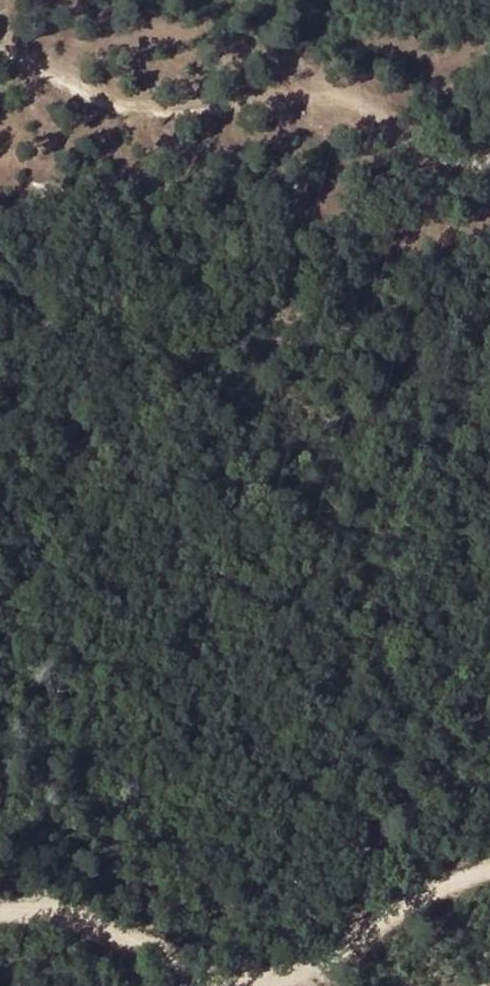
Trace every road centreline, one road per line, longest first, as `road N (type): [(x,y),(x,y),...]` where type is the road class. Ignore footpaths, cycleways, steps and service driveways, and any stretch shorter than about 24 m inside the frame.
road 1 (track): [(489,160),(432,162),(396,135),(393,109),(354,102),(161,115),(87,100),(0,62)]
road 2 (track): [(0,921),(71,920),(151,936),(187,972),(231,984),(298,964),(445,886),(489,876)]

